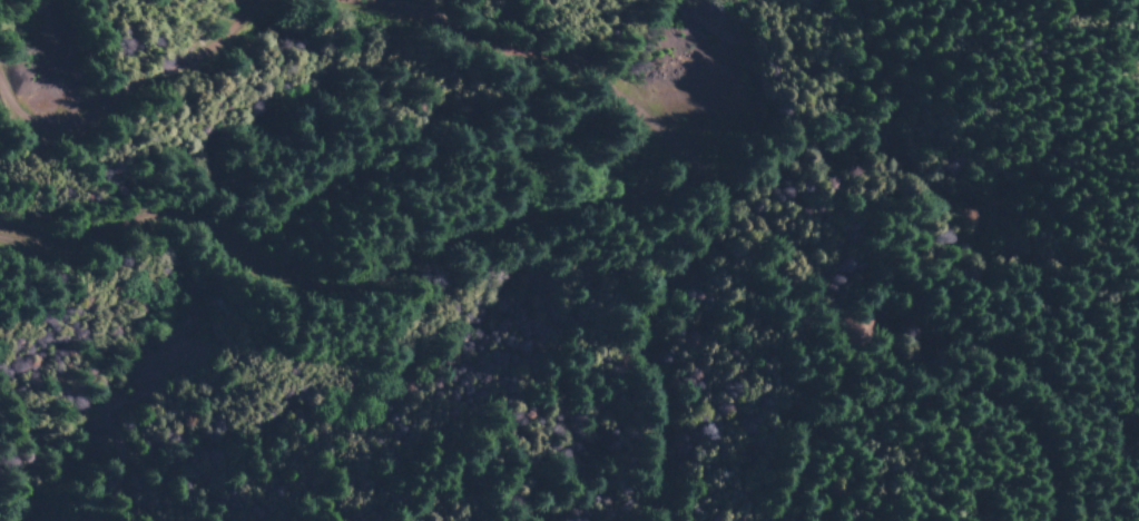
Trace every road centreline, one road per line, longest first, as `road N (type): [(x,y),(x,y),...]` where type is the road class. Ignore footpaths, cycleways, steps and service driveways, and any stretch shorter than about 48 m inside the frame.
road 1 (track): [(689,24),(607,140),(504,210),(409,204),(338,166),(0,159)]

